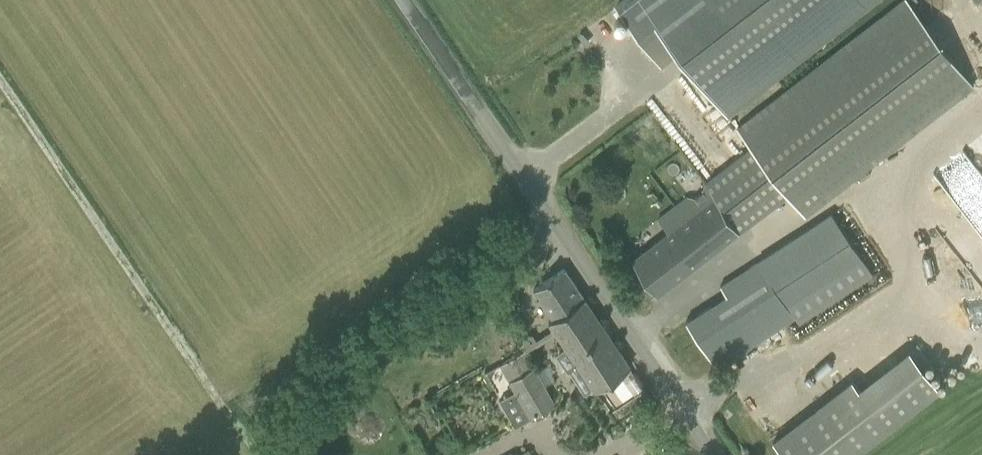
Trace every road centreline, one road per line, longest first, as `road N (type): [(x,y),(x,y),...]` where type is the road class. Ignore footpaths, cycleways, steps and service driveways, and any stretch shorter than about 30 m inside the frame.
road 1 (unclassified): [(713,454),(394,0)]
road 2 (track): [(0,81),(252,454)]

